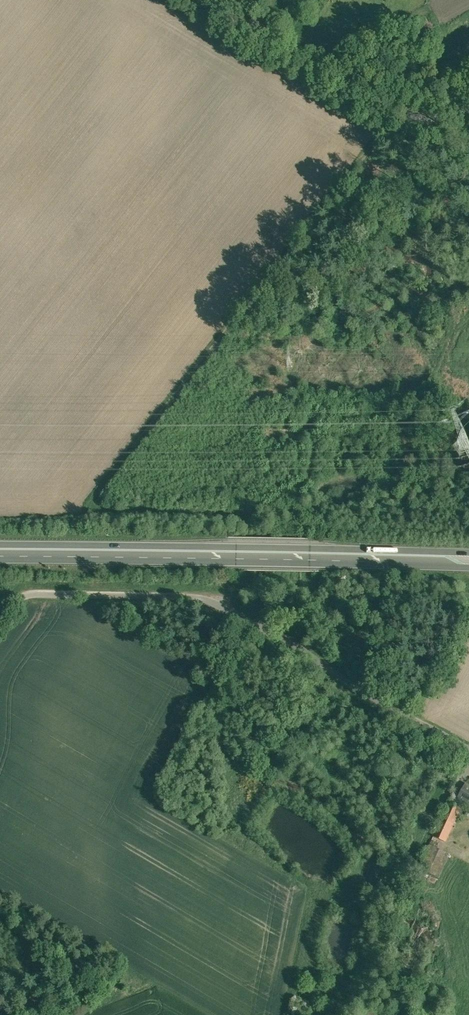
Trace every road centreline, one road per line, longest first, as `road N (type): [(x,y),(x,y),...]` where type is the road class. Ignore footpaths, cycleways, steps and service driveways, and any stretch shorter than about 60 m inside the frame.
road 1 (track): [(393,118),(101,500),(117,514),(236,515)]
road 2 (unclassified): [(468,747),(211,599),(40,594),(0,616)]
road 3 (trunk): [(0,550),(468,559)]
road 4 (unclassified): [(468,117),(393,118),(181,0)]

